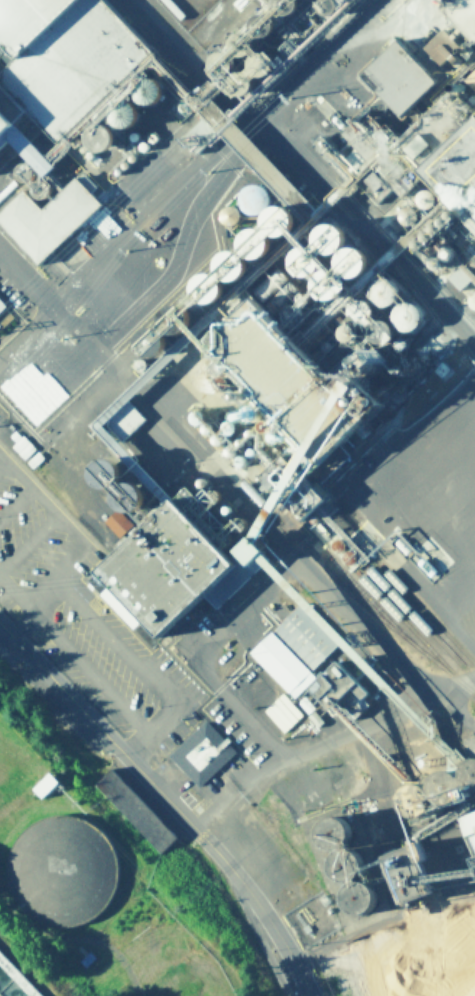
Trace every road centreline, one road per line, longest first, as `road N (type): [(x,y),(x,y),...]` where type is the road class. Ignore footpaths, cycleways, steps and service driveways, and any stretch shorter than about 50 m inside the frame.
road 1 (residential): [(309,995),(262,910),(0,634)]

